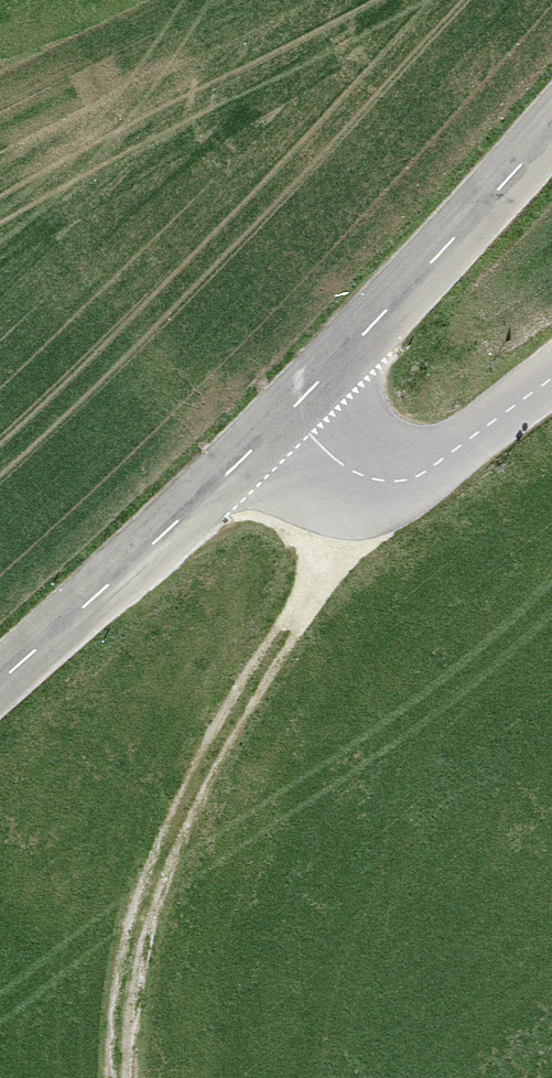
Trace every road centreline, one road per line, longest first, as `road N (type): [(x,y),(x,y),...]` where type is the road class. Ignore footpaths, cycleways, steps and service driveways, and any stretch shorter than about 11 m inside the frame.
road 1 (track): [(380,483),(259,675),(125,944),(124,1077)]
road 2 (tertiary): [(294,411),(0,680)]
road 3 (tertiary): [(551,122),(294,411)]
road 4 (unclassified): [(551,383),(437,472),(380,483),(334,459),(294,411)]

